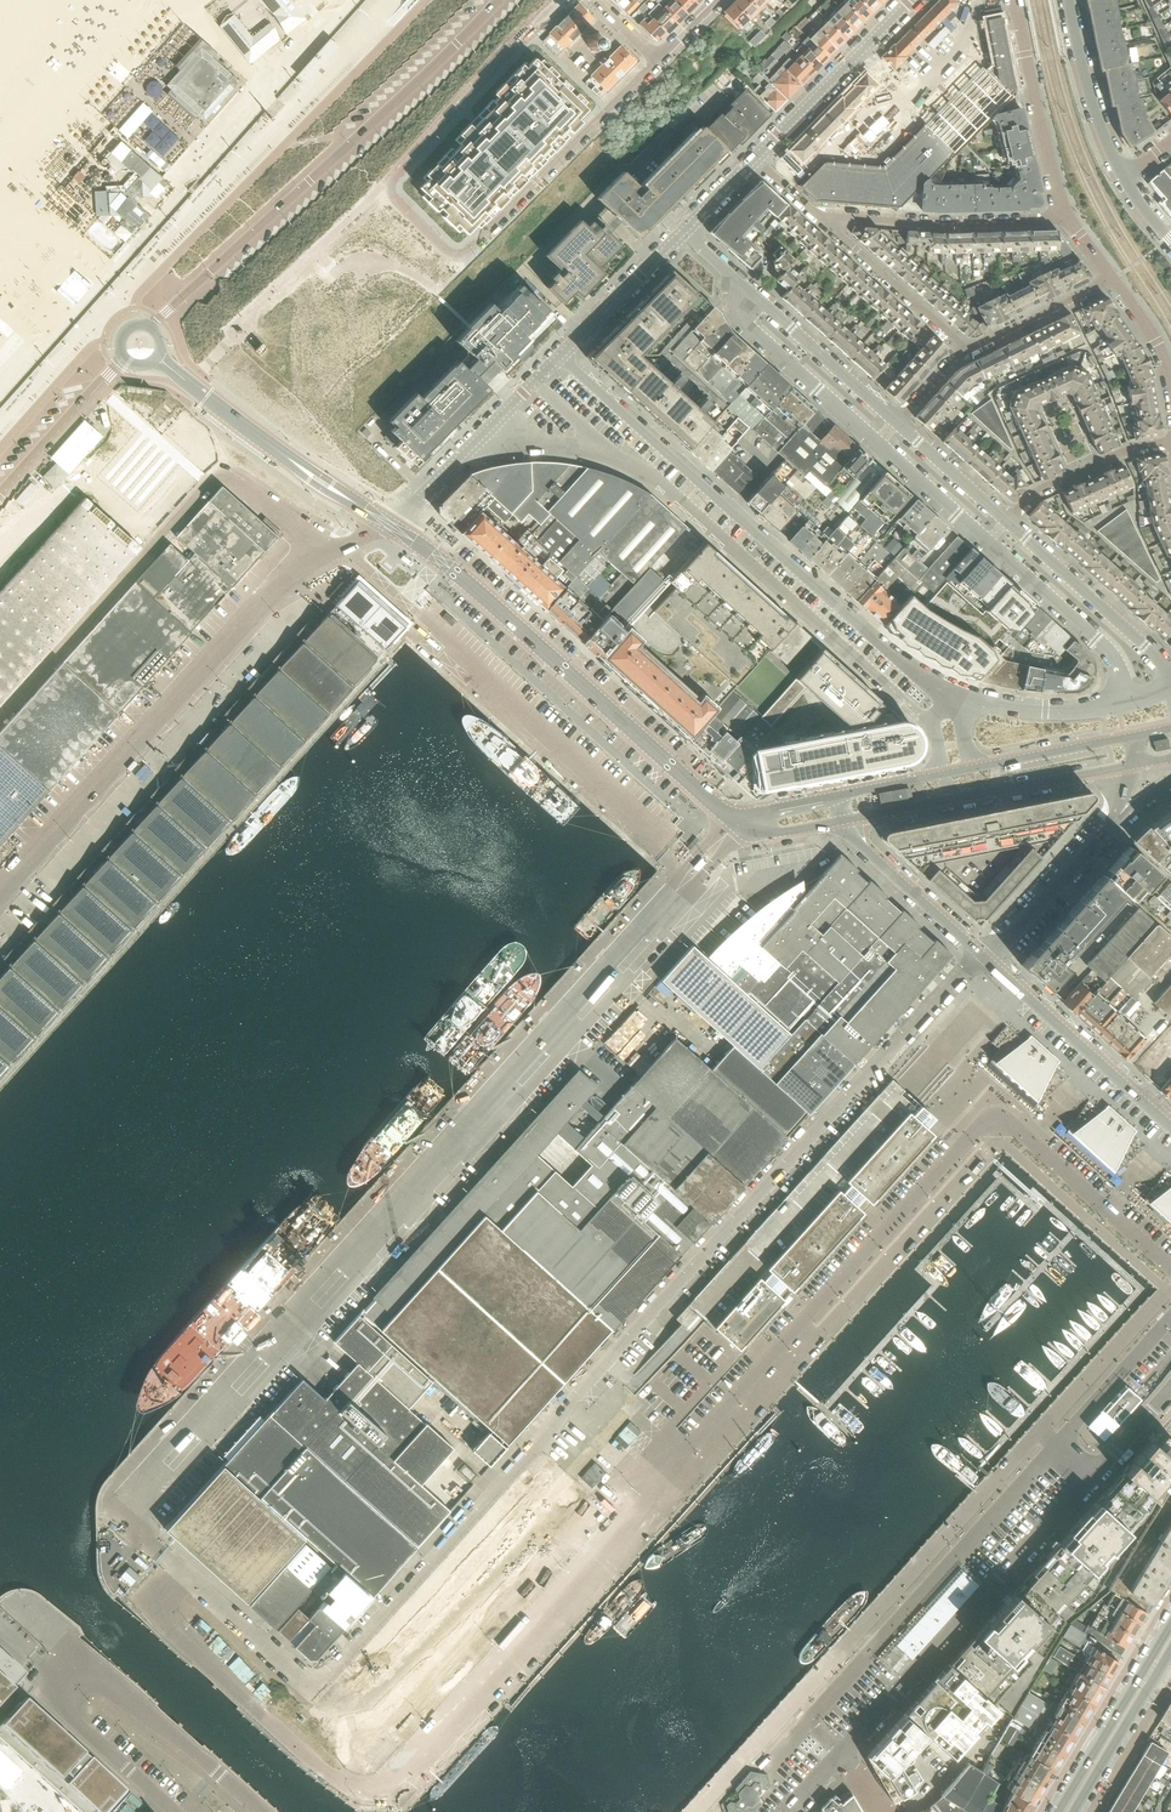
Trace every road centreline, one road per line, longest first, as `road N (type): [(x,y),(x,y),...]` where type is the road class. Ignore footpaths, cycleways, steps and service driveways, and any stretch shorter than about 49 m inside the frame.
road 1 (unclassified): [(324,1689),(962,969)]
road 2 (unclassified): [(693,1446),(407,1782),(388,1791),(357,1789),(330,1776),(150,1615),(170,1558)]
road 3 (unclassified): [(1170,1269),(1003,1115),(991,1117),(693,1446)]
road 4 (residential): [(954,696),(891,654),(560,354)]
road 5 (residential): [(336,548),(271,590),(0,896)]
road 6 (residential): [(498,0),(150,326)]
road 7 (residential): [(336,548),(315,544),(221,472),(0,715)]
road 8 (unclassified): [(693,1446),(539,1526),(365,1703),(346,1704),(324,1689)]
road 9 (residential): [(726,814),(455,572),(391,527)]
road 10 (residential): [(606,451),(640,467),(929,723)]
road 11 (unclassified): [(176,1811),(78,1723),(71,1707),(81,1685),(113,1684),(260,1811)]
road 12 (residential): [(844,1754),(1096,1473)]
road 13 (residential): [(391,527),(157,356)]
road 14 (unclassified): [(982,956),(1170,1127)]
road 15 (residential): [(814,215),(1068,223)]
road 16 (residential): [(1068,223),(1013,0)]
road 17 (residential): [(754,160),(913,0)]
road 18 (residential): [(736,282),(744,325),(879,443)]
road 19 (residential): [(1170,676),(1009,522)]
road 20 (residential): [(898,422),(736,282)]
road 21 (unclassified): [(1096,1473),(1059,1443),(1170,1319)]
road 22 (residential): [(990,542),(1107,646),(1126,698)]
road 23 (residential): [(966,350),(814,215)]
road 24 (unclassified): [(324,1689),(170,1558)]
road 25 (residential): [(844,820),(864,850),(982,956)]
road 26 (residential): [(1120,180),(1089,92),(1072,0)]
road 27 (residential): [(0,494),(124,356)]
road 28 (residential): [(950,799),(1132,766)]
road 29 (residential): [(1009,522),(1033,497),(1132,450),(1170,444)]
road 30 (residential): [(982,956),(1010,940),(1109,830)]
road 31 (residential): [(560,354),(685,229)]
road 32 (residential): [(1126,698),(1039,711),(954,696)]
road 33 (secondary): [(1144,1670),(1058,1811)]
road 34 (residential): [(966,350),(1112,279)]
road 35 (secondary): [(1075,1811),(1157,1678)]
road 36 (residential): [(1125,738),(975,768)]
road 37 (residential): [(1009,522),(898,422)]
road 38 (residential): [(879,443),(990,542)]
road 39 (residential): [(461,456),(523,440),(606,451)]
road 40 (residential): [(1170,393),(1165,358),(1112,279)]
road 41 (residential): [(726,814),(758,837),(844,820)]

